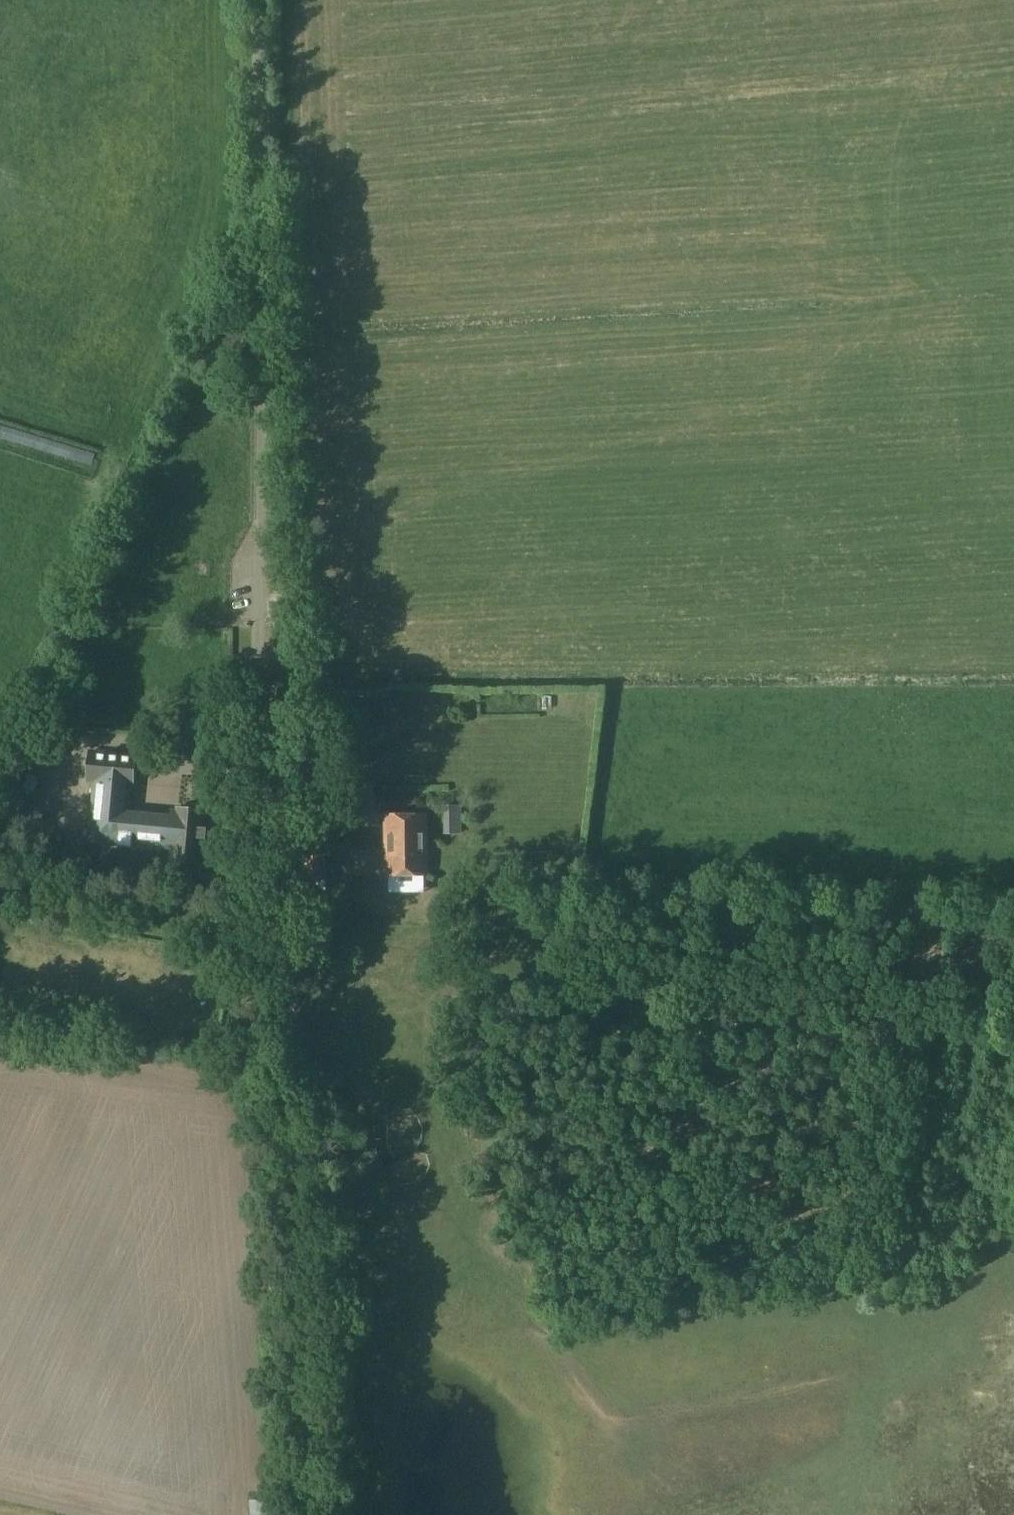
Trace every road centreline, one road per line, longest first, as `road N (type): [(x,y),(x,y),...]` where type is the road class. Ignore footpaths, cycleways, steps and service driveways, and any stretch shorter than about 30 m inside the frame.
road 1 (track): [(297,920),(324,1514)]

